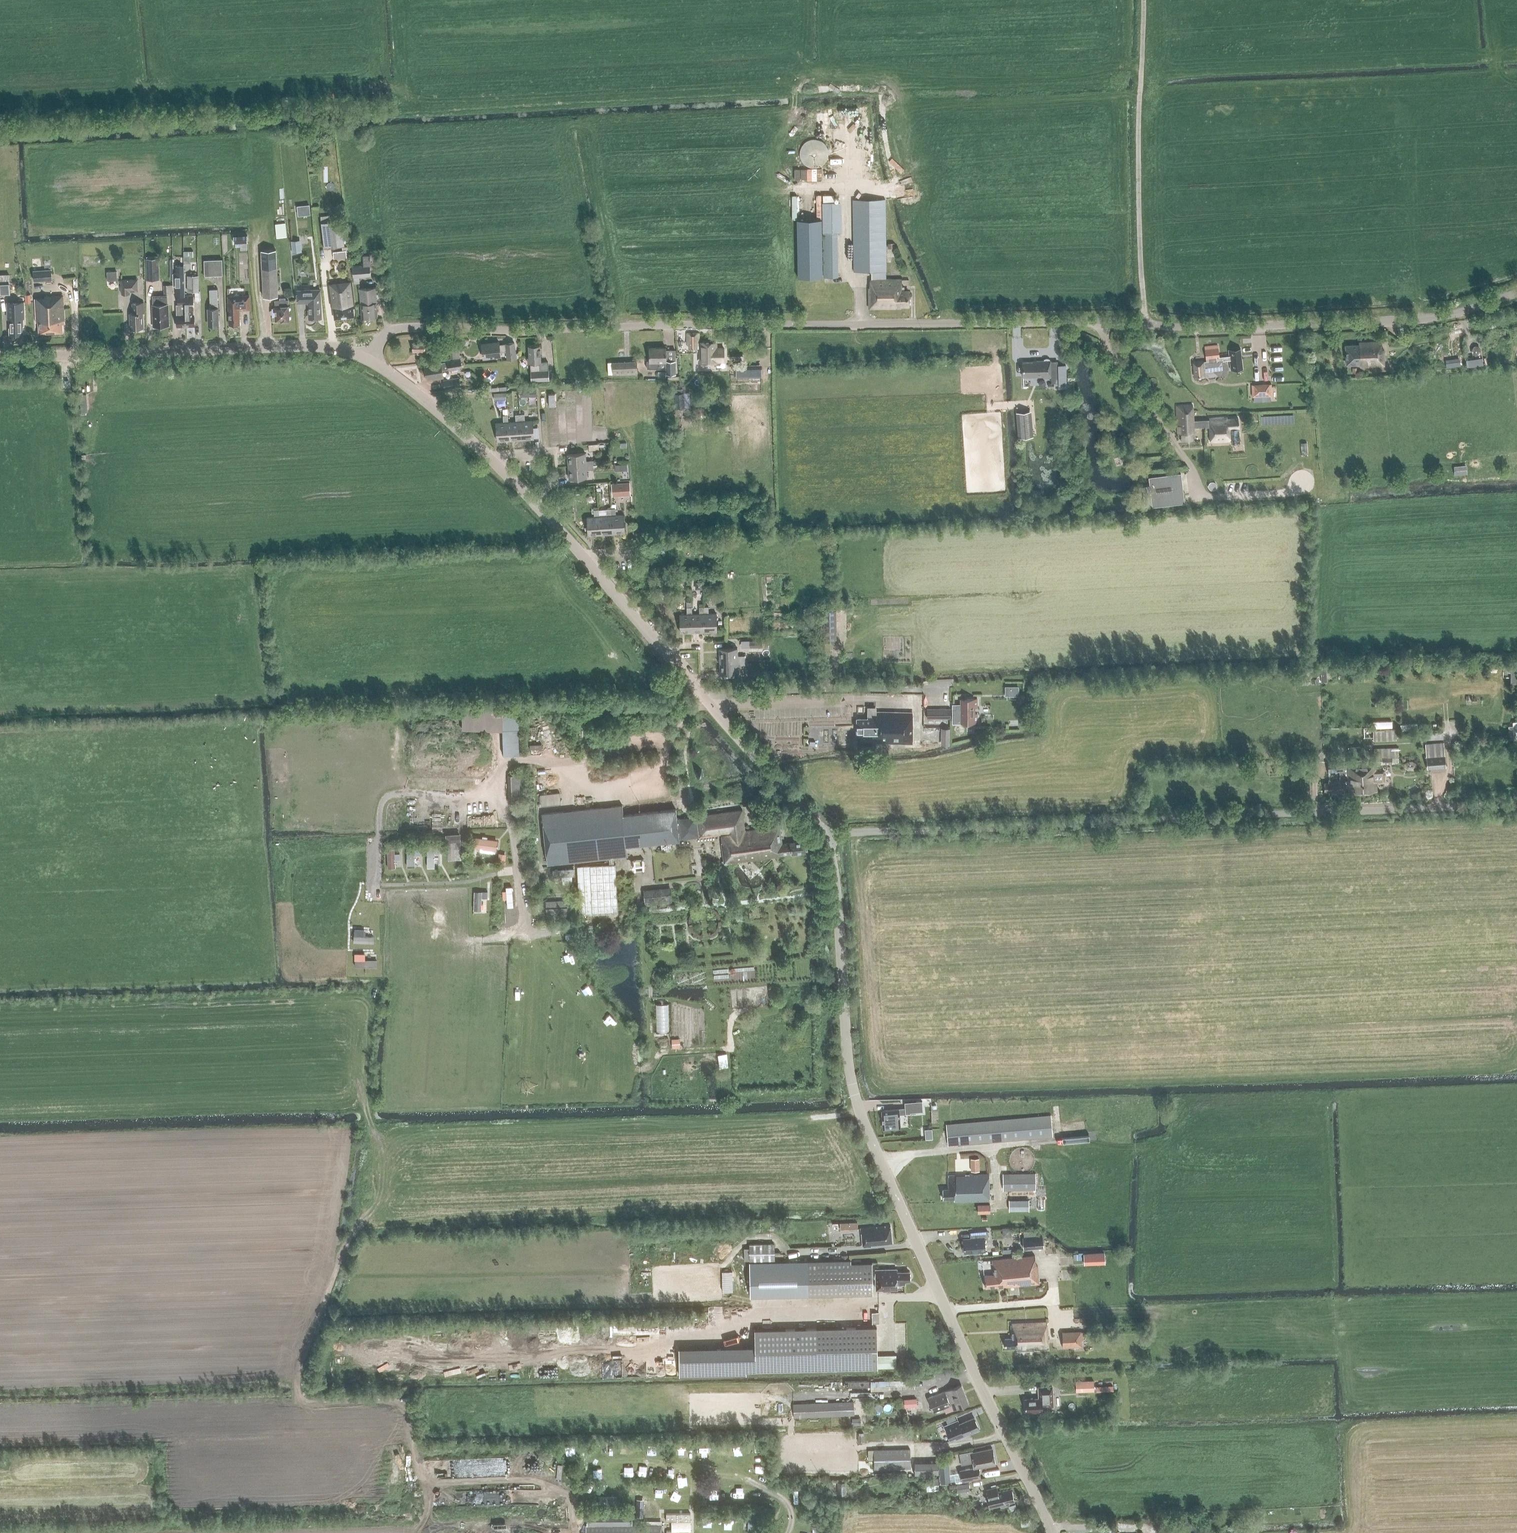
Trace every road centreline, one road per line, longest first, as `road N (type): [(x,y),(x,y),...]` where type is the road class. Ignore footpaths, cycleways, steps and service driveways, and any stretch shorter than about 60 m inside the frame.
road 1 (tertiary): [(368,360),(382,338),(405,327),(1202,328),(1445,317),(1516,294)]
road 2 (unclassified): [(1049,1532),(858,1107),(827,839)]
road 3 (unclassified): [(827,839),(849,832),(1516,806)]
road 4 (unclassified): [(827,839),(516,483),(368,360)]
road 5 (track): [(705,697),(668,739),(598,748),(574,760),(503,764),(525,944)]
road 6 (tertiary): [(0,360),(308,346),(368,360)]

